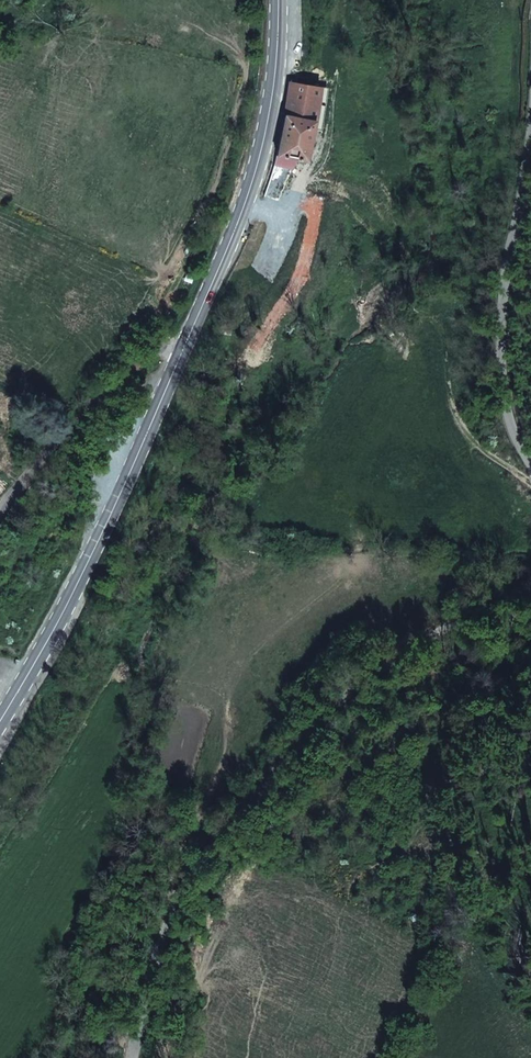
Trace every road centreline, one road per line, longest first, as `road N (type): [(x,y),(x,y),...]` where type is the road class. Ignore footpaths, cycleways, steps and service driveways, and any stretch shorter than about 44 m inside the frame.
road 1 (secondary): [(282,0),(279,72),(238,222),(98,543),(0,719)]
road 2 (residential): [(530,587),(418,641),(262,777),(164,918),(131,1057)]
road 3 (residential): [(530,78),(529,146),(500,294),(500,399),(530,464)]

